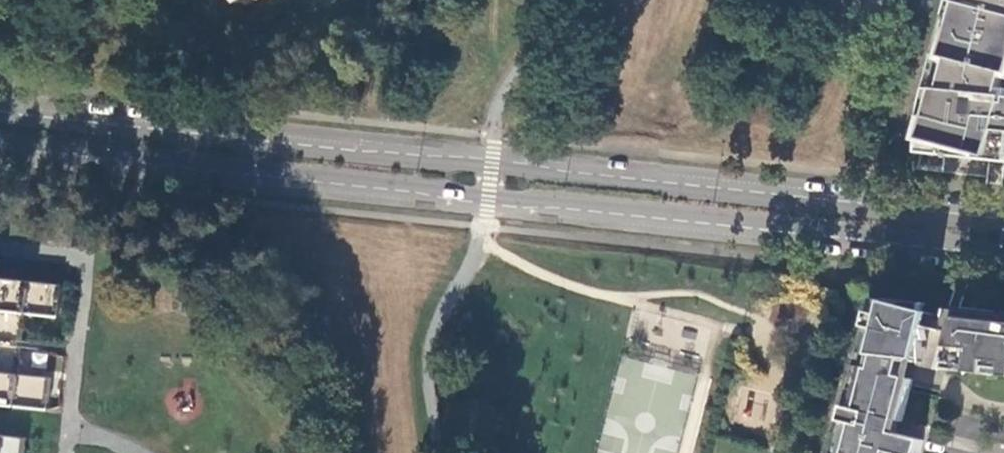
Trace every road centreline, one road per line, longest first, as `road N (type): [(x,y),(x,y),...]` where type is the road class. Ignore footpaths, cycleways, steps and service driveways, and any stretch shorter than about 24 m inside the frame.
road 1 (tertiary): [(0,145),(1003,256)]
road 2 (tertiary): [(1003,215),(0,105)]

